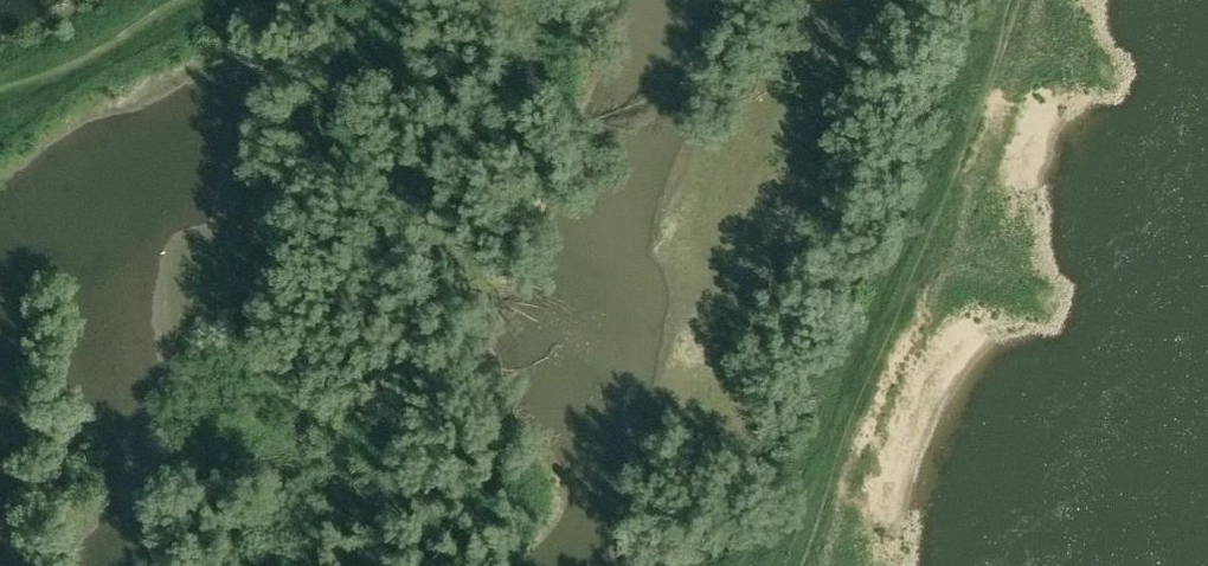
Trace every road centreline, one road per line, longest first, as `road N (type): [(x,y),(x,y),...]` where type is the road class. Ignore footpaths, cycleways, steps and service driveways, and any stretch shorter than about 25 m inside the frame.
road 1 (track): [(796,565),(950,197),(1003,0)]
road 2 (track): [(211,0),(0,97)]

